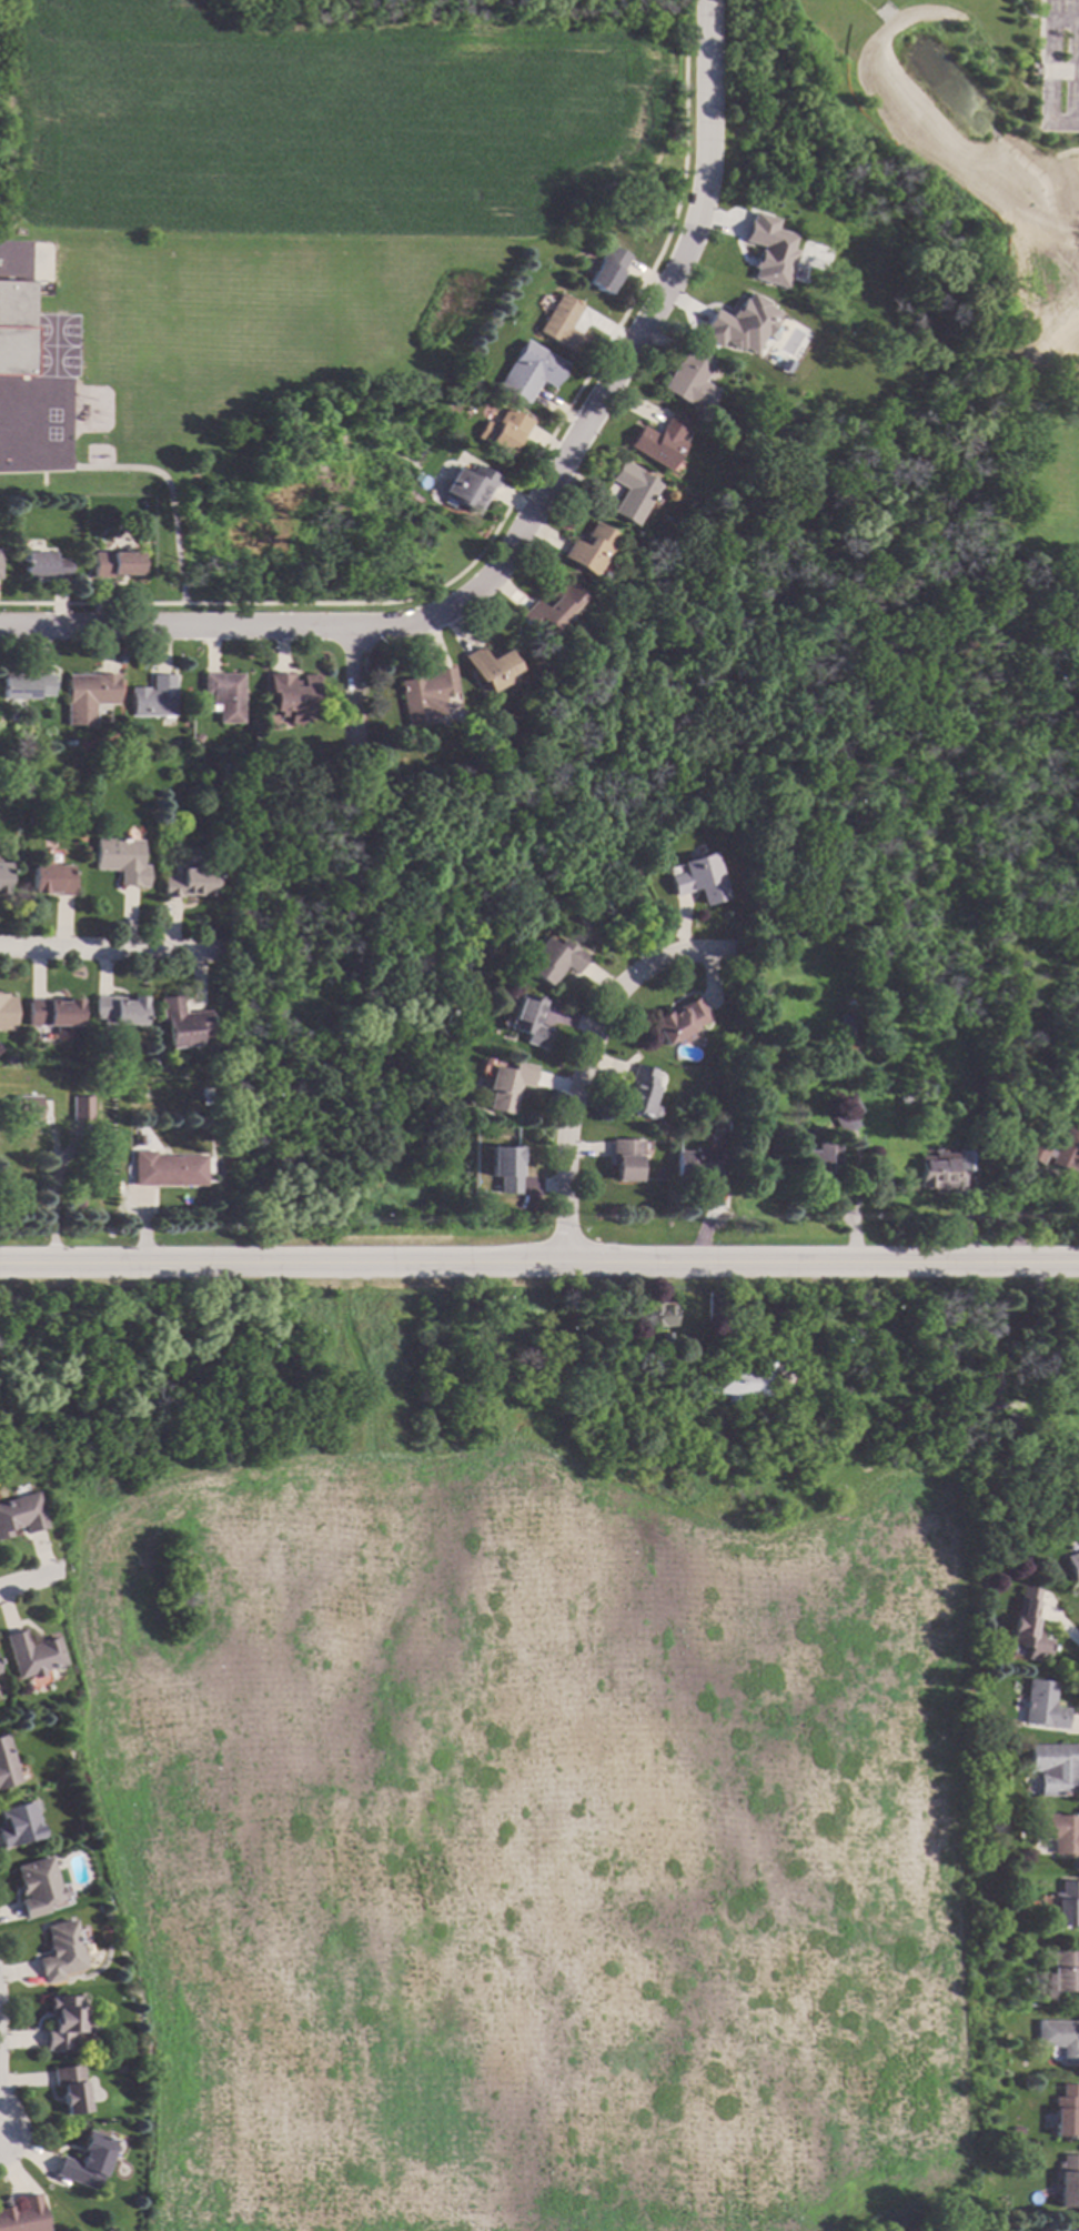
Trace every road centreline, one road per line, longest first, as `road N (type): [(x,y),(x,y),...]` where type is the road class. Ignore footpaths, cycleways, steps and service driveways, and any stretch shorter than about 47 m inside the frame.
road 1 (residential): [(0,629),(427,621),(491,576),(684,253),(707,169),(701,0)]
road 2 (tertiary): [(1078,1262),(568,1256),(0,1263)]
road 3 (residential): [(568,1256),(571,1113),(605,1006),(637,972),(674,954),(718,948)]
road 4 (residential): [(0,948),(202,949)]
road 5 (track): [(339,1264),(350,1349),(369,1399),(367,1454)]

